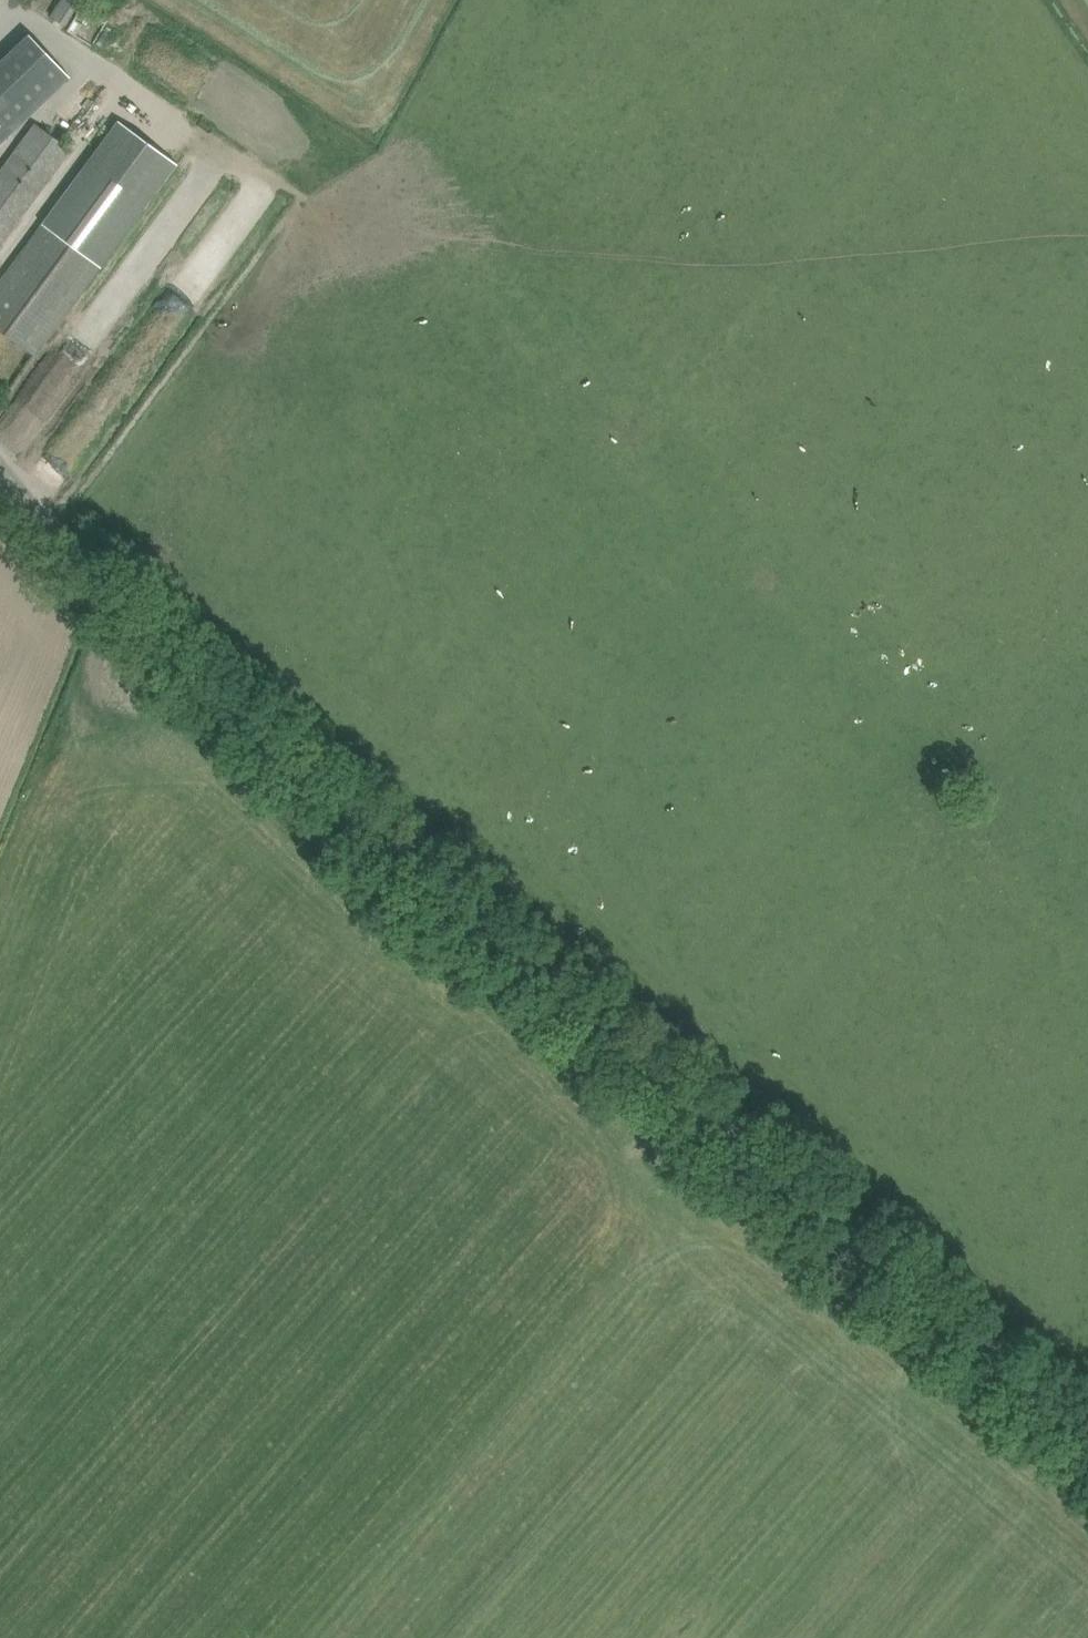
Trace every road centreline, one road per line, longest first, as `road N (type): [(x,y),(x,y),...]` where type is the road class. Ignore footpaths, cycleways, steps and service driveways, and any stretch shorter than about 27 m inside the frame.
road 1 (tertiary): [(1087,1439),(350,810),(101,586),(0,471)]

